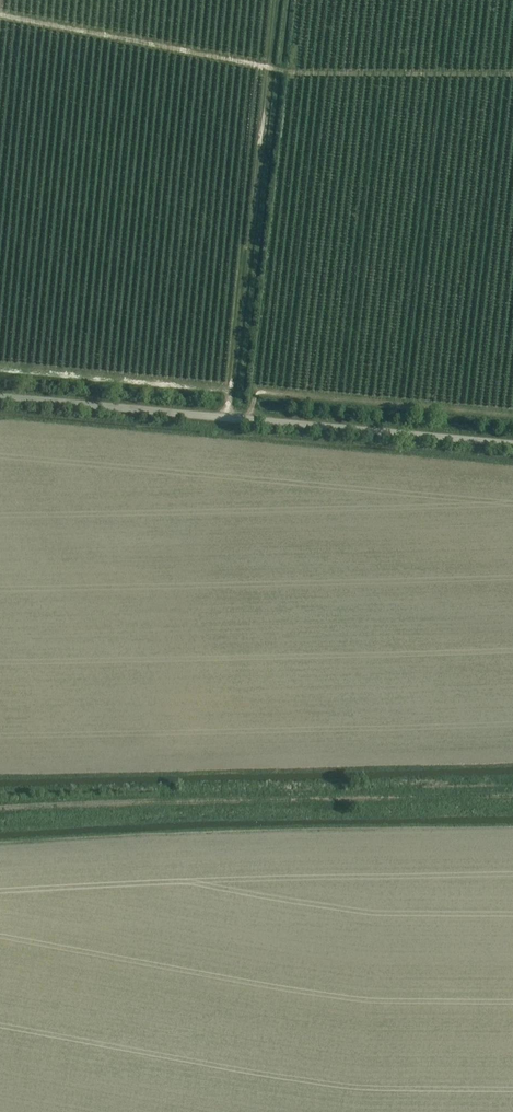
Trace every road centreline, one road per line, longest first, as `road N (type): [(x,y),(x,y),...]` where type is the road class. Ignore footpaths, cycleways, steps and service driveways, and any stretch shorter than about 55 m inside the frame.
road 1 (unclassified): [(512,444),(0,396)]

